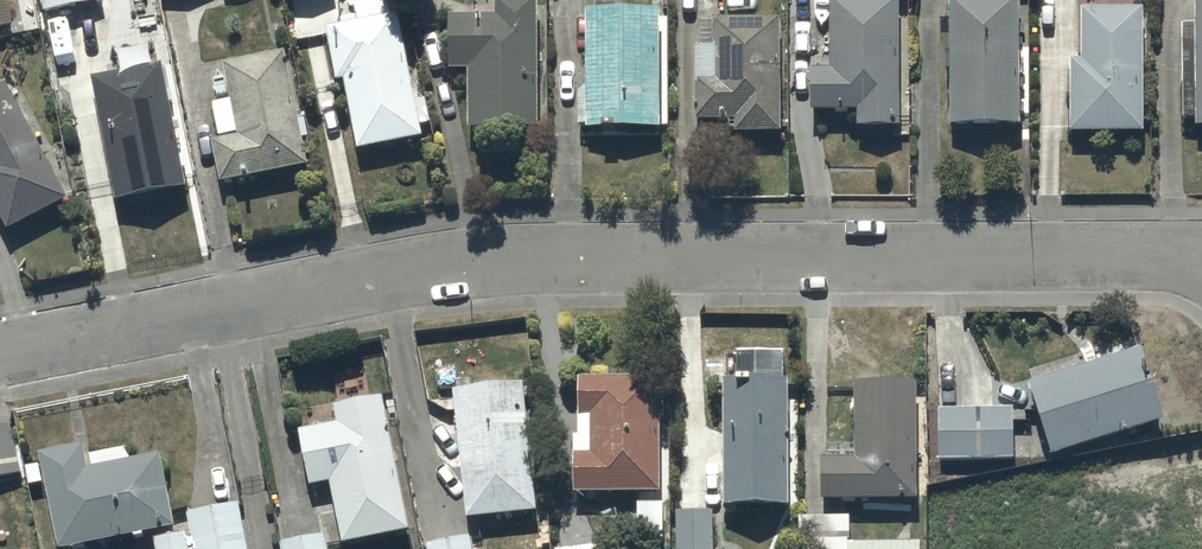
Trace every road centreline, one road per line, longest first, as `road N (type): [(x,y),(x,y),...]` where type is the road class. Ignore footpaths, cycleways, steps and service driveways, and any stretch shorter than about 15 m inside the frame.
road 1 (residential): [(0,354),(499,259),(1201,260)]

